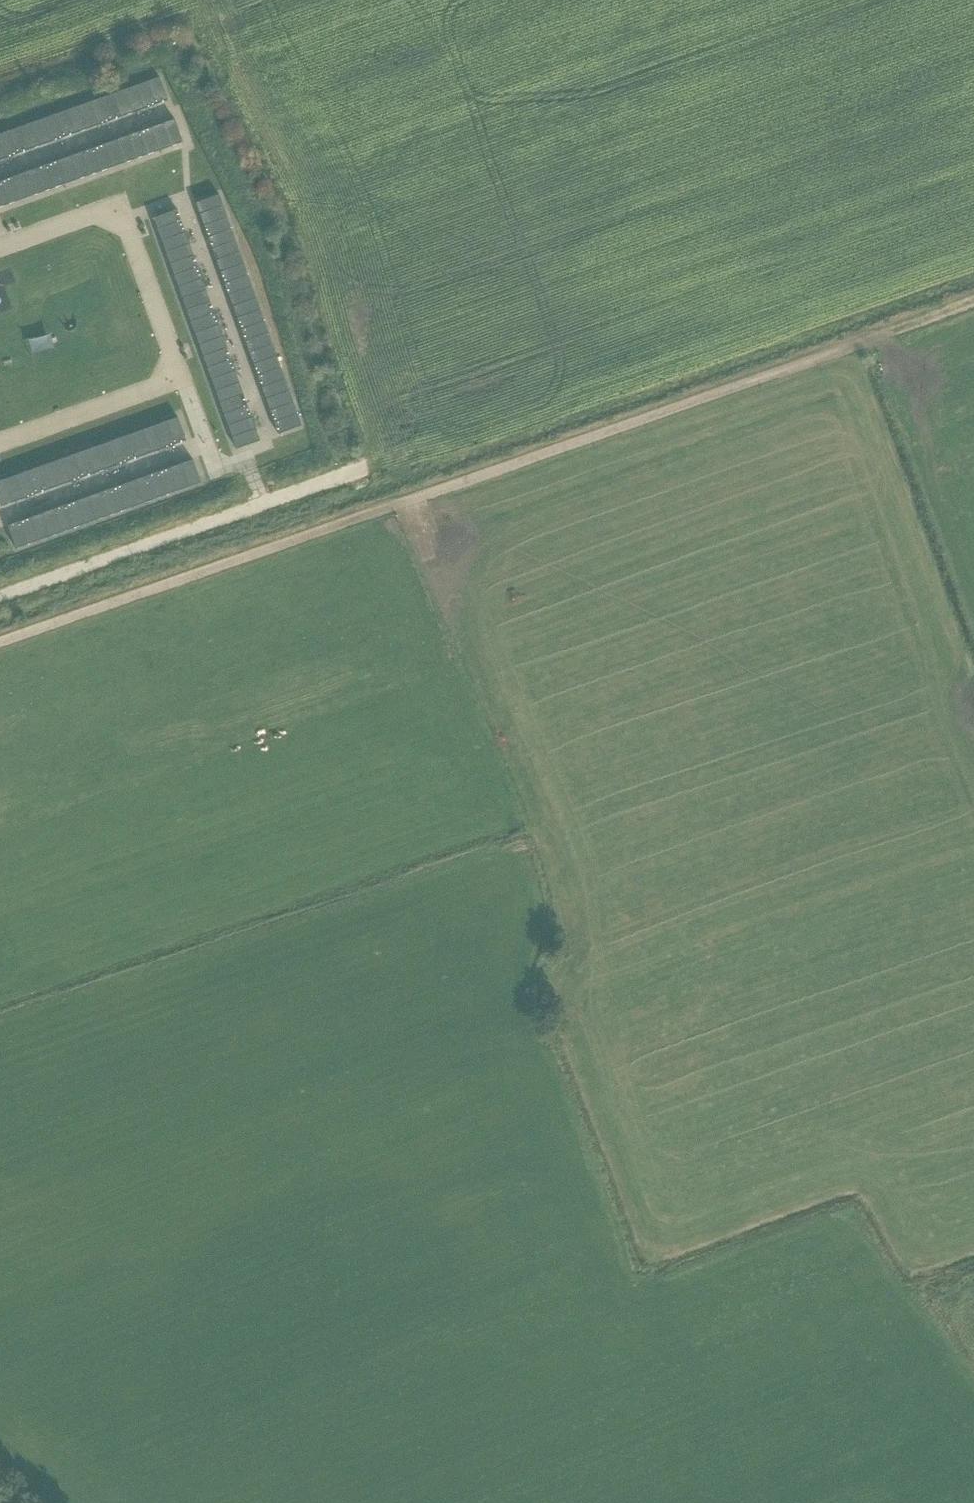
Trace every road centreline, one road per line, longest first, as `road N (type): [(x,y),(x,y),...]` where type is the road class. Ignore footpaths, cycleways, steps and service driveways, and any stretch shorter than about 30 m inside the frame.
road 1 (track): [(858,341),(0,640)]
road 2 (track): [(370,466),(0,598)]

